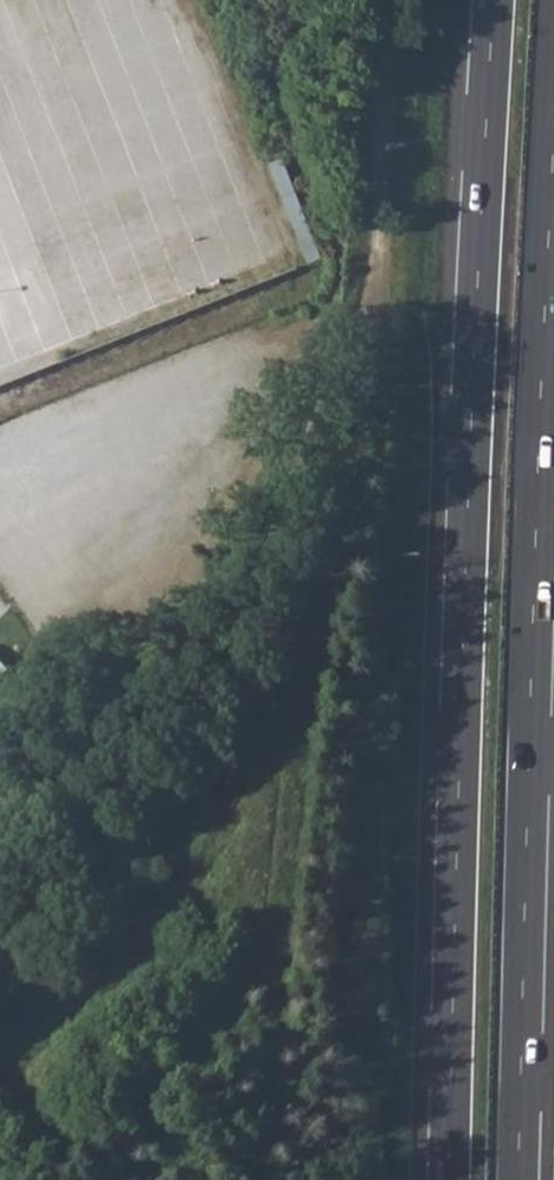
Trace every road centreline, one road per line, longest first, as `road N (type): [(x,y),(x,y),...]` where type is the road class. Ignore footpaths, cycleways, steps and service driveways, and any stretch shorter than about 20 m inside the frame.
road 1 (motorway): [(493,0),(467,490),(447,1179)]
road 2 (motorway): [(519,1179),(553,137)]
road 3 (track): [(395,0),(378,284),(364,337),(0,470)]

